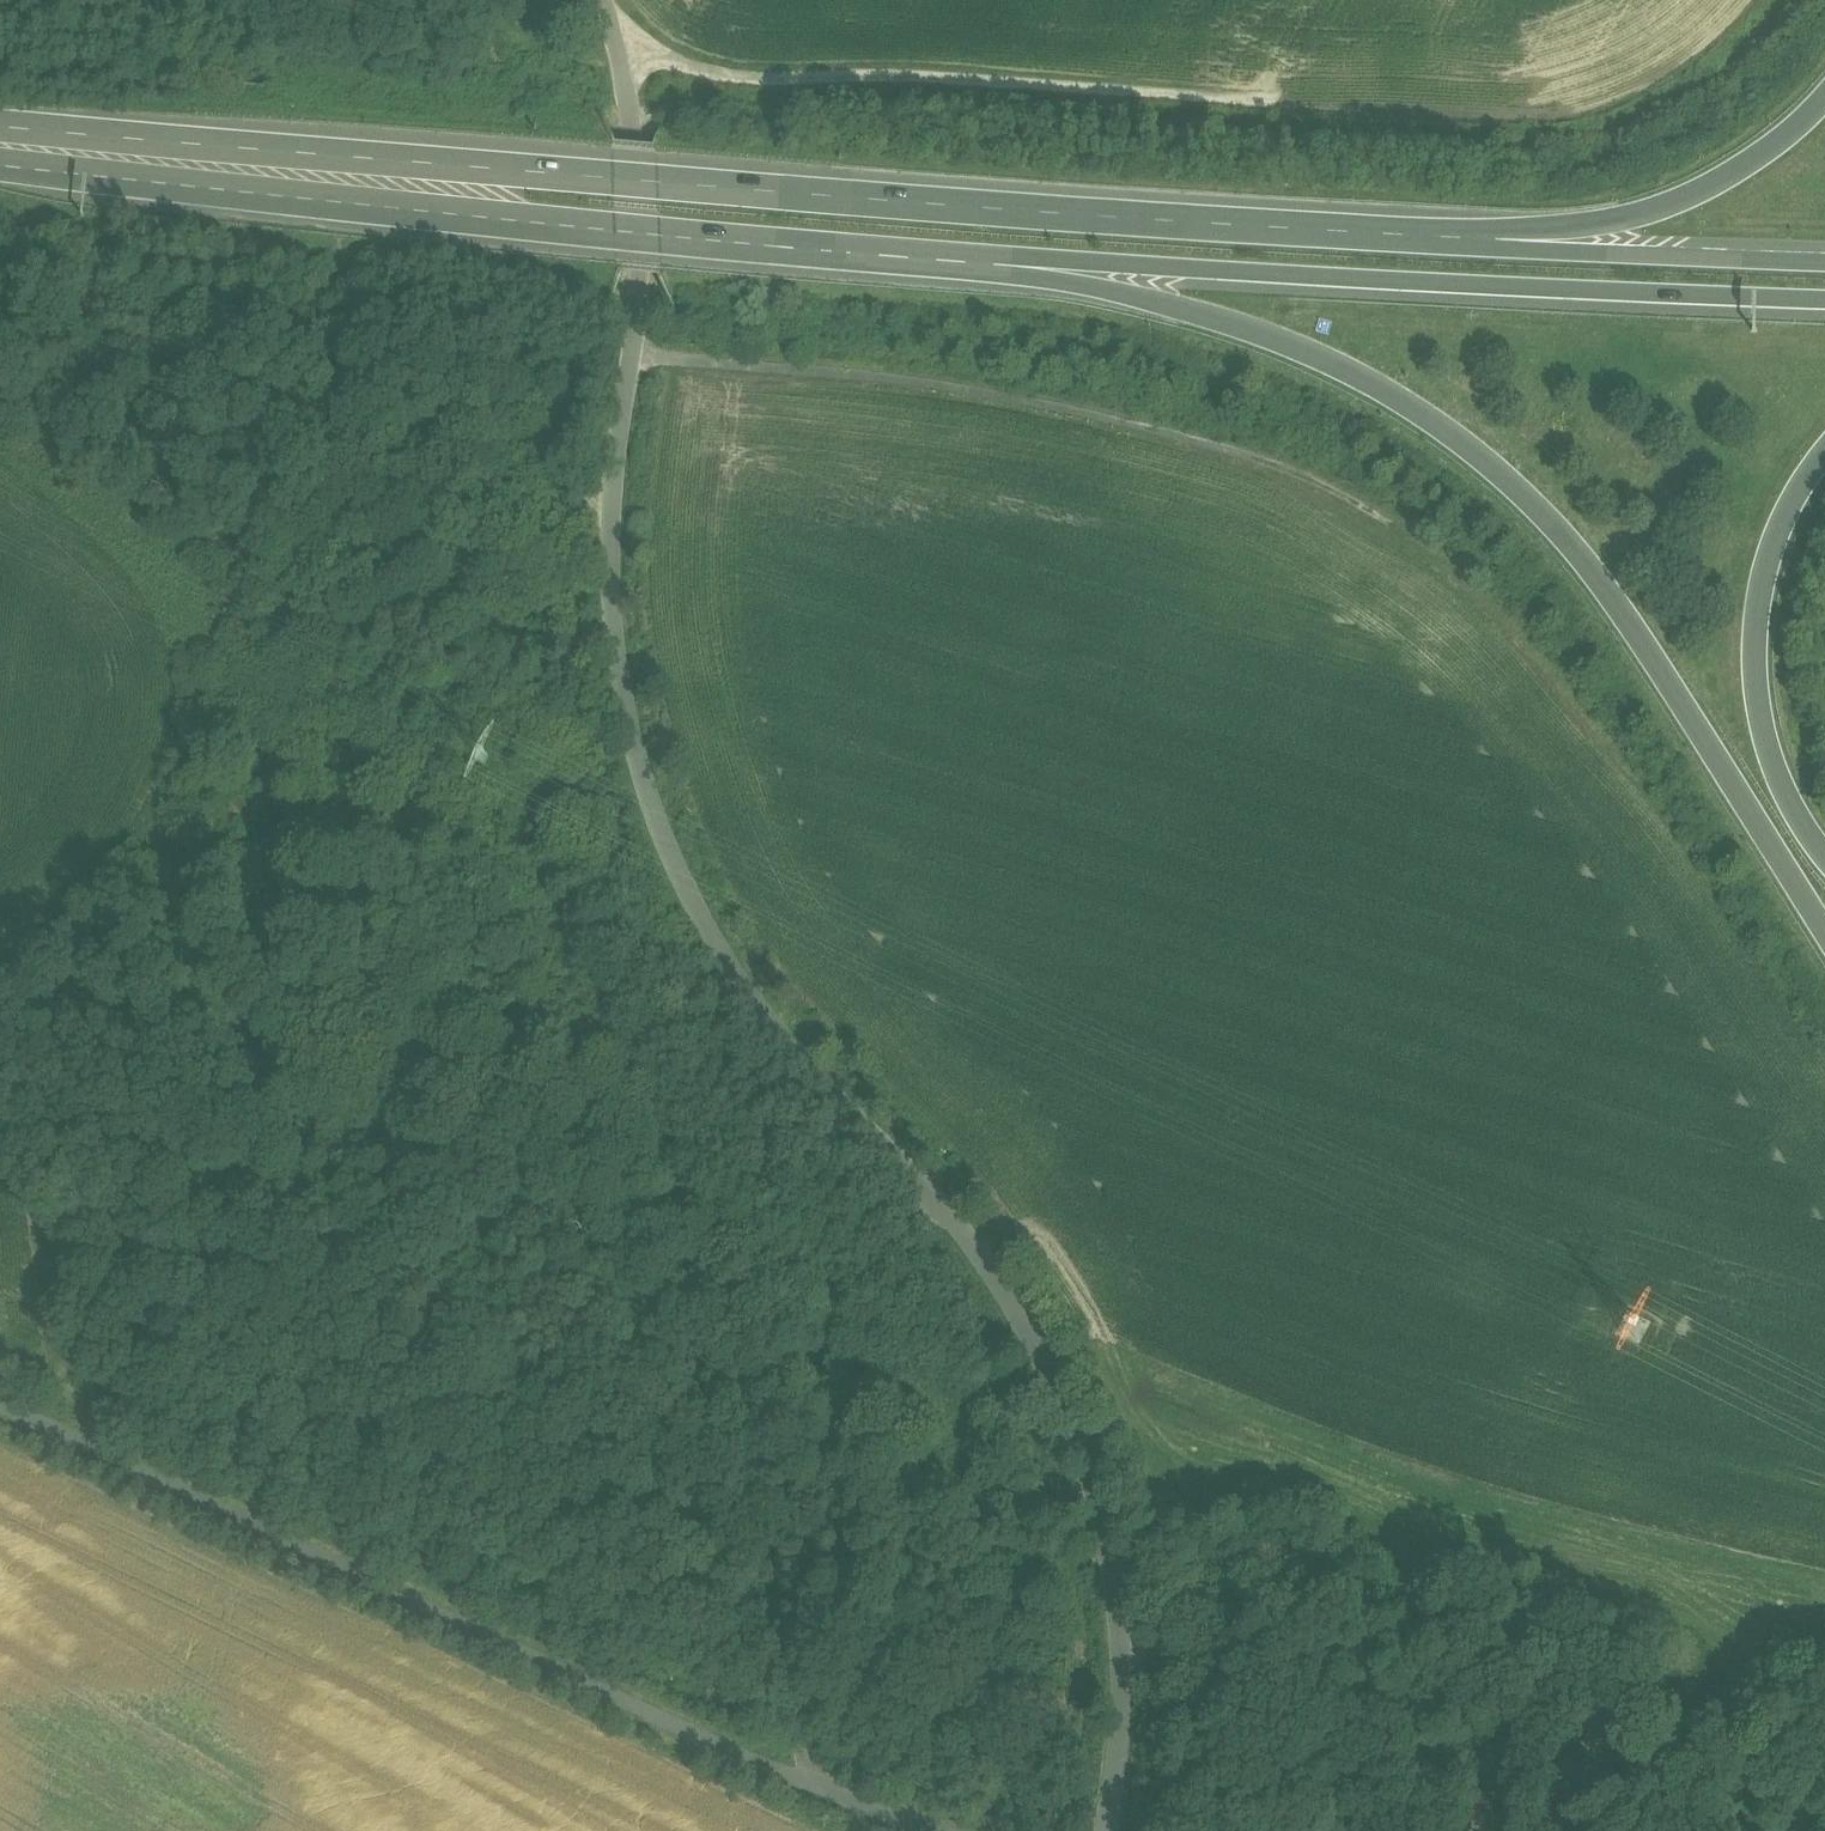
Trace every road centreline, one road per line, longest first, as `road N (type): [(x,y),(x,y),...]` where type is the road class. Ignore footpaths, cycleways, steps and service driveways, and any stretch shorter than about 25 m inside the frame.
road 1 (unclassified): [(1107,1830),(1121,1690),(1114,1589),(1069,1408),(1012,1299),(931,1200),(816,1083),(740,985),(682,879),(643,774),(624,697),(614,593),(636,123),(604,0)]
road 2 (trunk): [(1461,242),(0,139)]
road 3 (motorway): [(996,258),(1110,279),(1248,328),(1370,386),(1507,482),(1623,615),(1824,931)]
road 4 (unclassified): [(942,1830),(792,1775),(0,1402)]
road 5 (trunk): [(0,159),(996,258)]
road 6 (trunk): [(996,258),(1418,287),(1824,302)]
road 7 (track): [(628,333),(959,384),(1155,426),(1371,507)]
road 8 (track): [(623,63),(661,60),(754,80),(913,77),(1267,103)]
road 9 (motorway): [(1824,856),(1774,762),(1756,642),(1763,578),(1785,518),(1824,454)]
road 10 (motorway): [(1824,101),(1785,141),(1668,209),(1553,238),(1461,242)]
road 11 (trunk): [(1824,258),(1461,242)]

